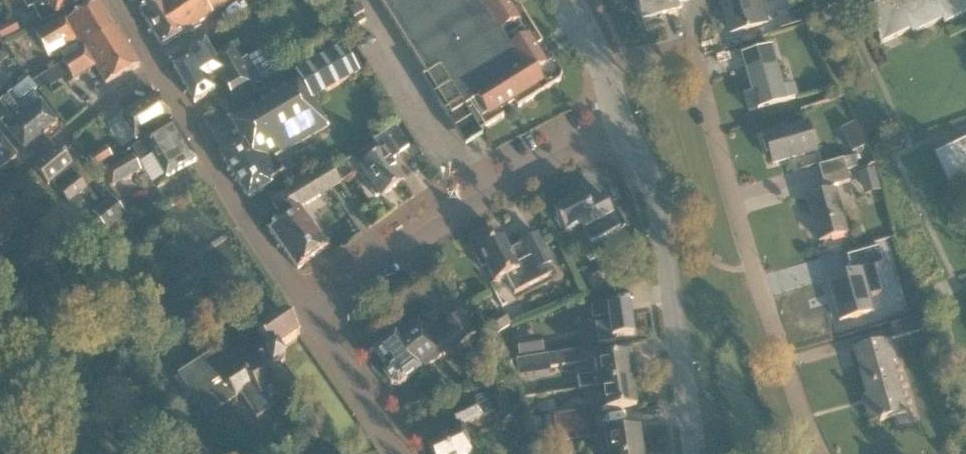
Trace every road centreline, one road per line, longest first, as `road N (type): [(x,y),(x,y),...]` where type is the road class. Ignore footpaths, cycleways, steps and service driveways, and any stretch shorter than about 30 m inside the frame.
road 1 (residential): [(822,453),(783,372),(690,55),(678,51),(605,73)]
road 2 (residential): [(311,316),(484,200),(621,131)]
road 3 (secondary): [(693,453),(666,264),(621,131)]
road 4 (residential): [(311,316),(156,72)]
road 5 (residential): [(0,188),(156,72)]
road 6 (residential): [(398,453),(311,316)]

